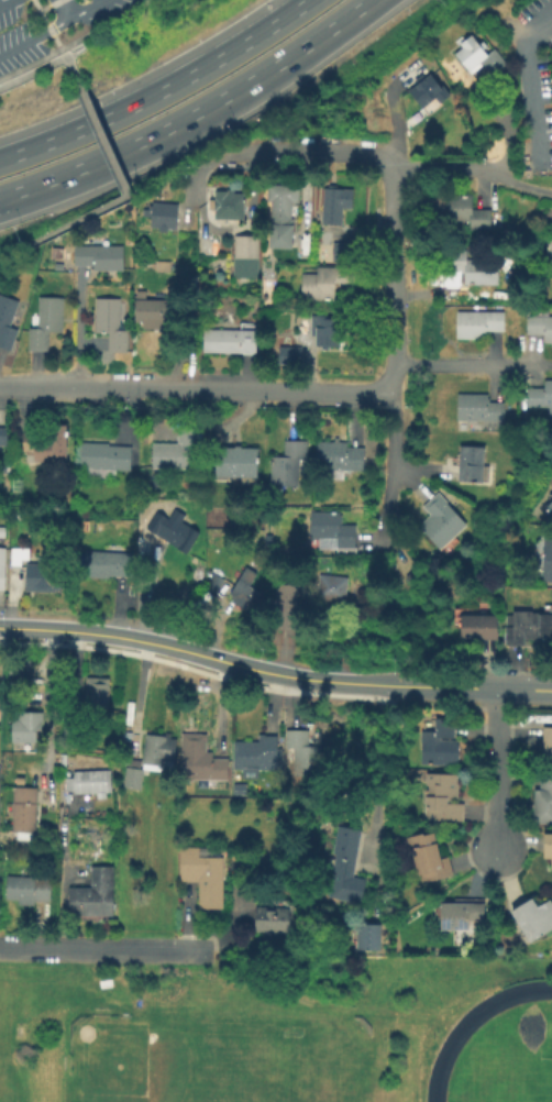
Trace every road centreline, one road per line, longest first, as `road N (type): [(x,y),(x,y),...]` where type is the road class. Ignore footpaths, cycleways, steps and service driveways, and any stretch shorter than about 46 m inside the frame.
road 1 (residential): [(395,78),(395,472),(386,531)]
road 2 (motorway): [(0,195),(152,133),(256,77),(369,0)]
road 3 (tertiary): [(396,687),(302,681),(121,639),(0,630)]
road 4 (residential): [(395,394),(0,387)]
road 5 (motorway): [(305,0),(125,107),(0,158)]
road 6 (residential): [(242,152),(378,155),(401,168),(482,172),(551,195)]
road 7 (residential): [(201,952),(0,948)]
road 8 (residential): [(497,690),(499,851)]
road 9 (tertiary): [(551,692),(396,687)]

